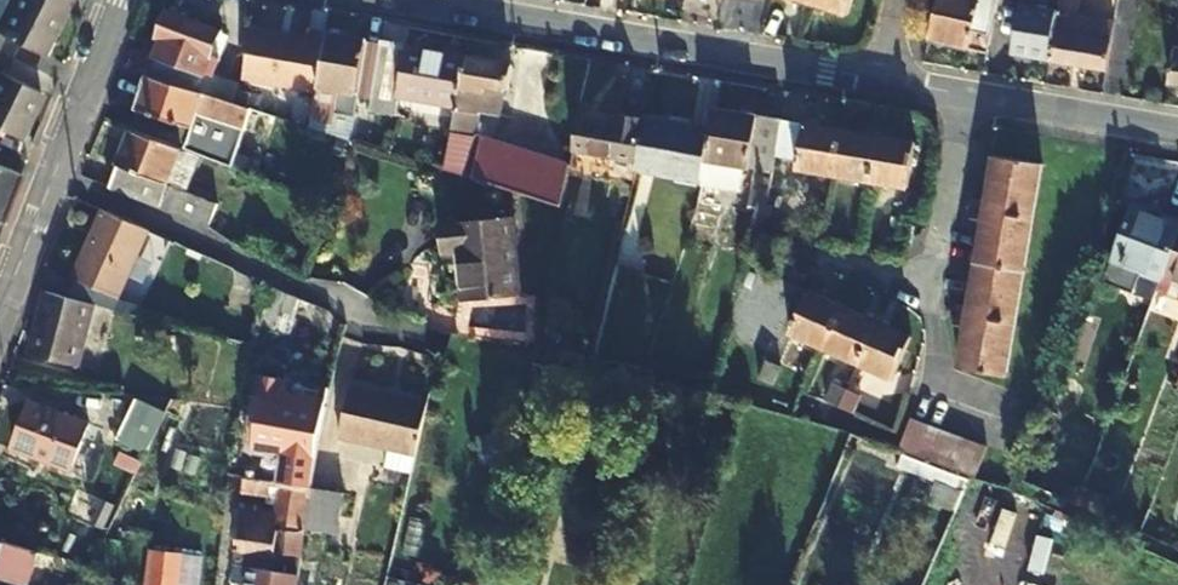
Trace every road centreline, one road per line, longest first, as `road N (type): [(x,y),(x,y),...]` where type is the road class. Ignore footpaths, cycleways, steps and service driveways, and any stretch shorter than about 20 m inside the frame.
road 1 (residential): [(411,0),(887,80)]
road 2 (residential): [(0,322),(121,0)]
road 3 (residential): [(887,80),(1177,133)]

